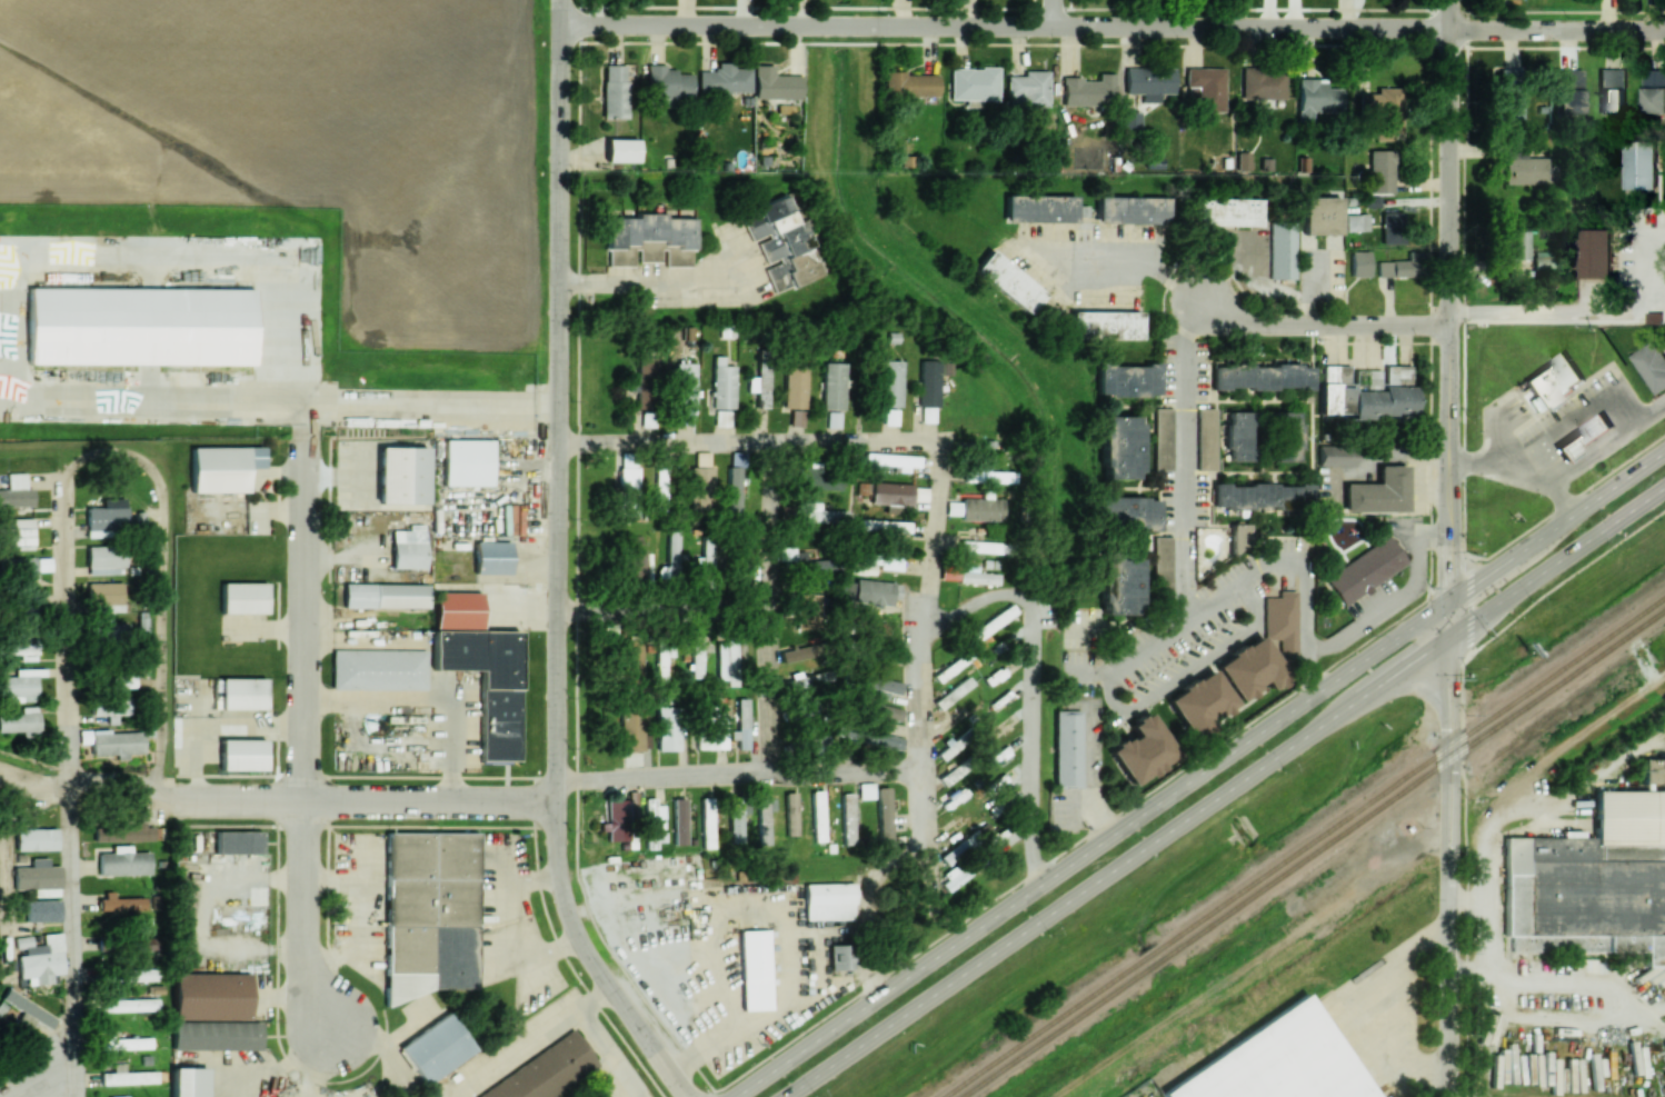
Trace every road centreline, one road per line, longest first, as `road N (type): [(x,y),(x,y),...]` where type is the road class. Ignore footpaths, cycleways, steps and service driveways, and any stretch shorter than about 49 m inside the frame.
road 1 (primary): [(1664,450),(732,1096)]
road 2 (tertiary): [(685,1096),(584,948),(559,879),(562,0)]
road 3 (primary): [(786,1096),(1664,486)]
road 4 (residential): [(561,26),(1448,29)]
road 5 (residential): [(1448,599),(1448,0)]
road 6 (residential): [(1448,1096),(1448,599)]
road 7 (residential): [(926,904),(918,658),(944,475),(937,448)]
road 8 (residential): [(303,799),(308,406)]
road 9 (residential): [(168,797),(557,800)]
road 10 (residential): [(559,443),(937,448)]
road 11 (residential): [(557,779),(921,774)]
road 12 (residential): [(768,772),(772,443)]
road 13 (residential): [(1041,882),(1029,845),(1038,632),(1027,599)]
road 14 (residential): [(1198,297),(1215,310),(1262,322),(1448,326)]
road 15 (residential): [(331,1029),(313,1003),(301,949),(303,799)]
road 16 (residential): [(1448,29),(1664,30)]
road 17 (residential): [(558,607),(769,608)]

